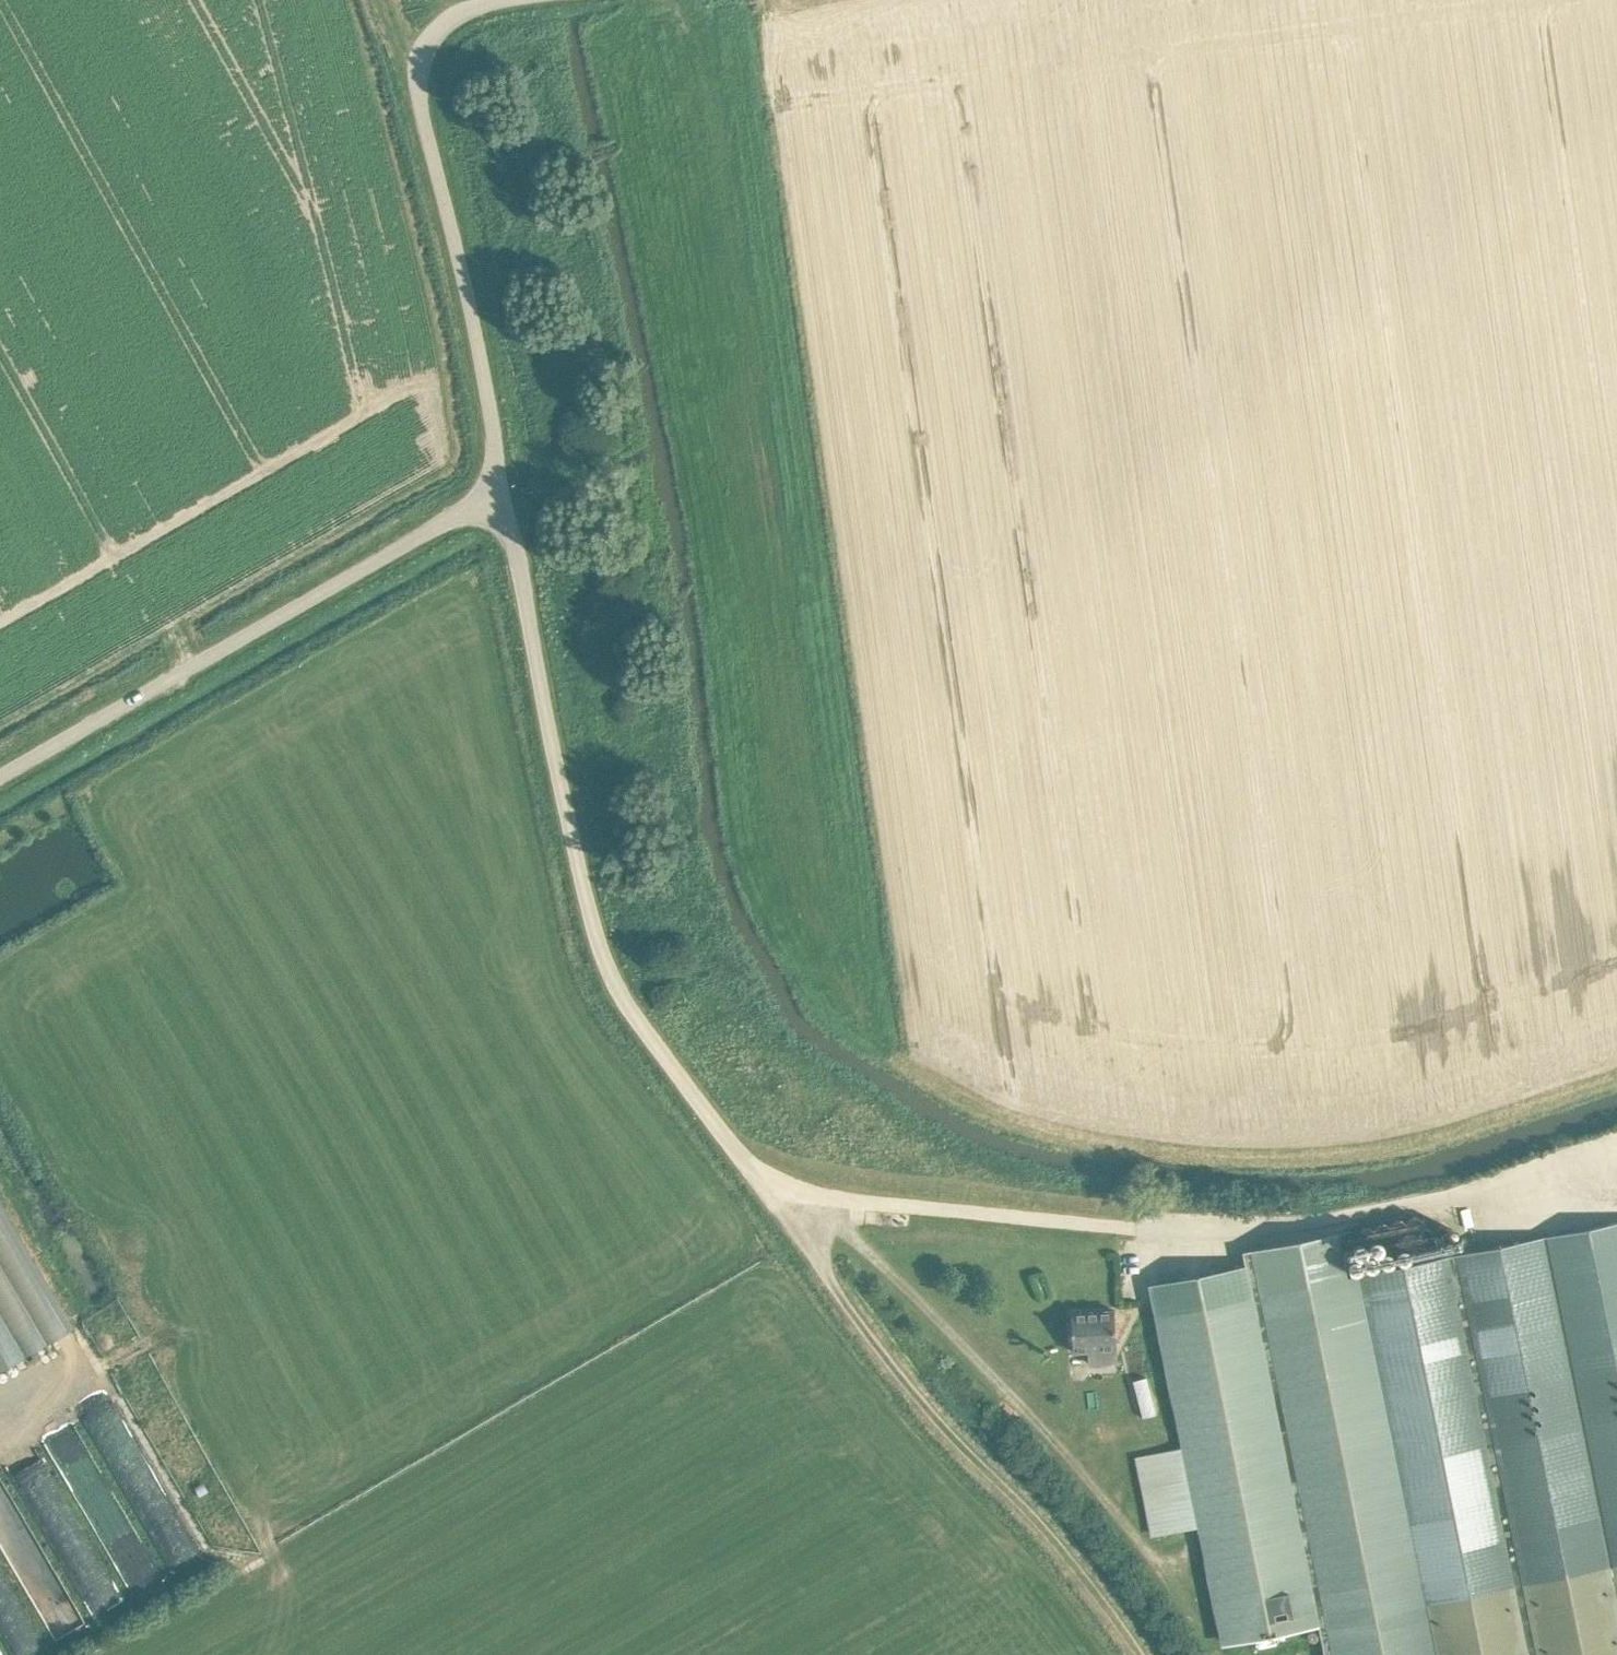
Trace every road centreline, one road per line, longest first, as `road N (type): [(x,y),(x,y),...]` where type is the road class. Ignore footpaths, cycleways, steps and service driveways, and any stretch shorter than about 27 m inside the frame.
road 1 (unclassified): [(1112,1240),(767,1189),(667,1077),(608,964),(499,496)]
road 2 (unclassified): [(0,783),(499,496)]
road 3 (unclassified): [(499,496),(420,51),(467,10),(508,0)]

